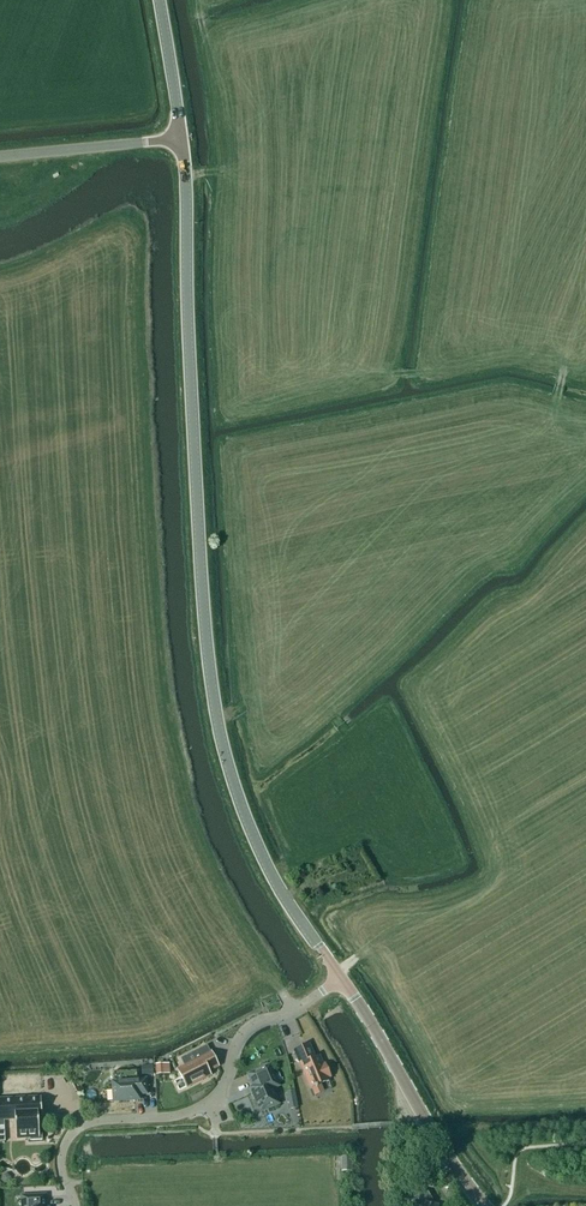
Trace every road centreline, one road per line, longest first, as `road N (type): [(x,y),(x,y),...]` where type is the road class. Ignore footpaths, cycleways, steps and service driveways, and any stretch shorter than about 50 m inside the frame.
road 1 (tertiary): [(342,978),(260,852),(217,715),(202,576),(181,139)]
road 2 (residential): [(76,1205),(61,1166),(70,1137),(85,1124),(202,1107),(220,1091),(236,1046),(252,1026),(278,1019),(342,978)]
road 3 (tertiary): [(485,1205),(342,978)]
road 4 (unclassified): [(0,156),(181,139)]
road 5 (tertiary): [(181,139),(159,0)]

